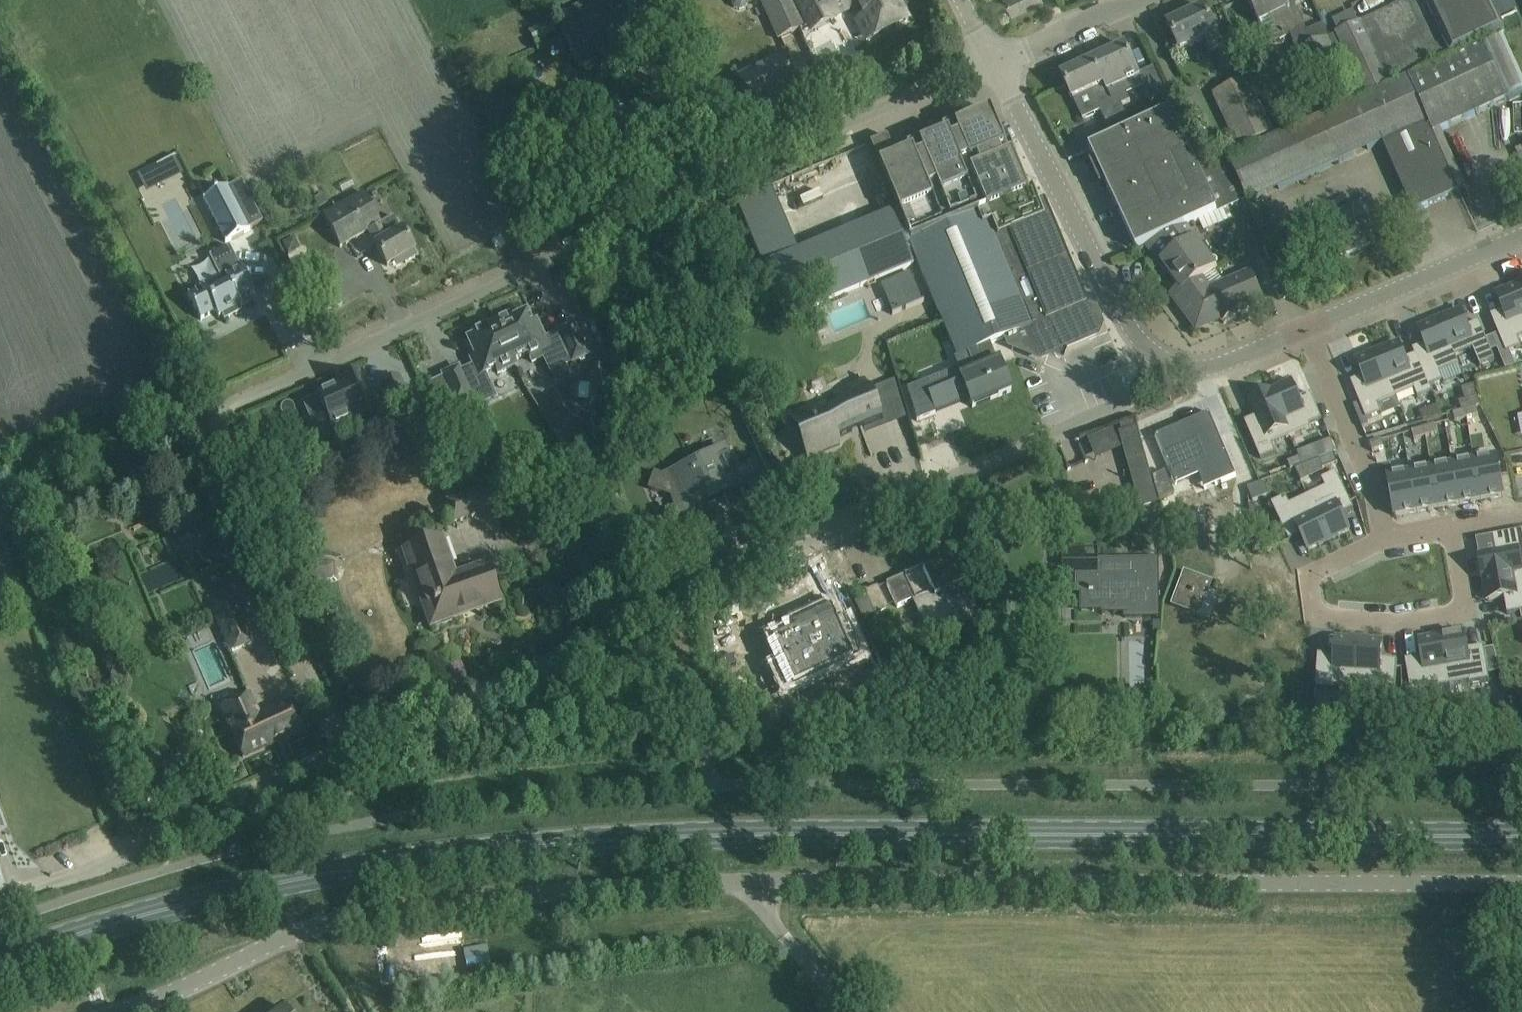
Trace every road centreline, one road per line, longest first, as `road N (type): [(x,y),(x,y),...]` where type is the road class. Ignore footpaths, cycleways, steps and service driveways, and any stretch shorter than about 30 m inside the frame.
road 1 (primary): [(0,961),(306,878),(605,840),(1521,836)]
road 2 (residential): [(369,742),(1132,396),(1163,360)]
road 3 (residential): [(992,61),(673,189),(547,262),(215,414)]
road 4 (unclassified): [(758,883),(1521,882)]
road 5 (unclassified): [(115,1011),(314,927),(357,916),(621,887),(758,883)]
road 6 (residential): [(215,414),(5,0)]
road 7 (residential): [(369,742),(108,864),(0,902)]
road 8 (residential): [(215,414),(323,695),(350,735),(369,742)]
road 9 (residential): [(1446,530),(1463,612),(1309,614),(1311,565),(1374,547)]
road 10 (unclassified): [(1163,360),(1129,327),(992,61)]
road 11 (unclassified): [(1299,331),(1521,235)]
road 12 (residential): [(1299,331),(1357,468),(1374,547)]
road 13 (unclassified): [(849,1011),(779,929),(758,883)]
road 14 (residential): [(1134,0),(992,61)]
road 15 (unclassified): [(1163,360),(1197,368),(1299,331)]

